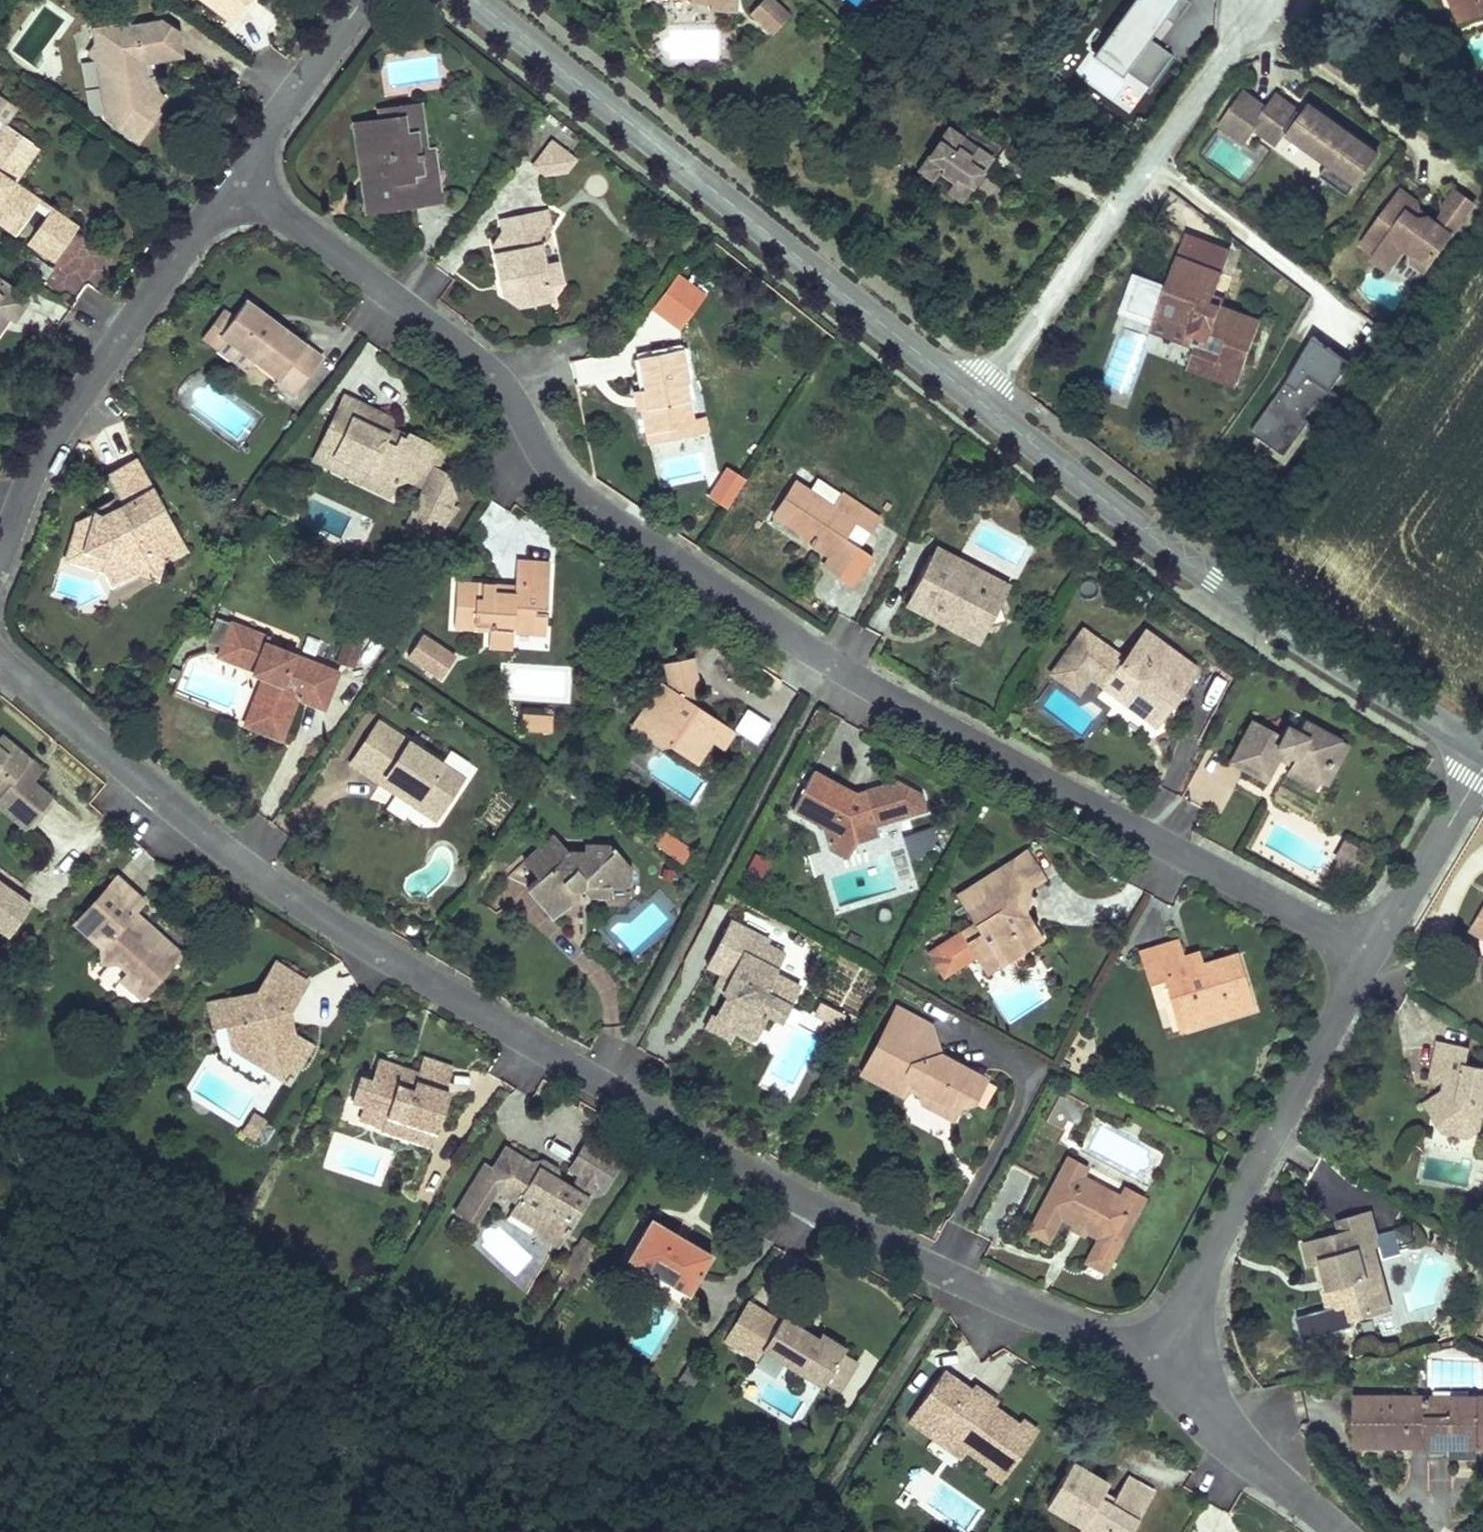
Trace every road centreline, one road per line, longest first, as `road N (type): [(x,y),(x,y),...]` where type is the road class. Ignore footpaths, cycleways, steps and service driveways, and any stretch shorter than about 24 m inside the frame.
road 1 (residential): [(1367,954),(832,665),(570,491),(502,386),(464,349),(232,180)]
road 2 (residential): [(0,666),(259,878),(724,1159),(1026,1312),(1144,1354),(1186,1353)]
road 3 (secondary): [(473,0),(976,400)]
road 4 (secondary): [(976,400),(1278,627),(1482,750)]
road 5 (residential): [(1264,0),(976,400)]
road 6 (residential): [(232,180),(42,459),(0,558)]
road 7 (residential): [(1186,1353),(1203,1272),(1367,954)]
road 8 (residential): [(1186,1353),(1223,1436),(1341,1531)]
road 9 (residential): [(365,0),(232,180)]
road 10 (residential): [(1367,954),(1482,771)]

